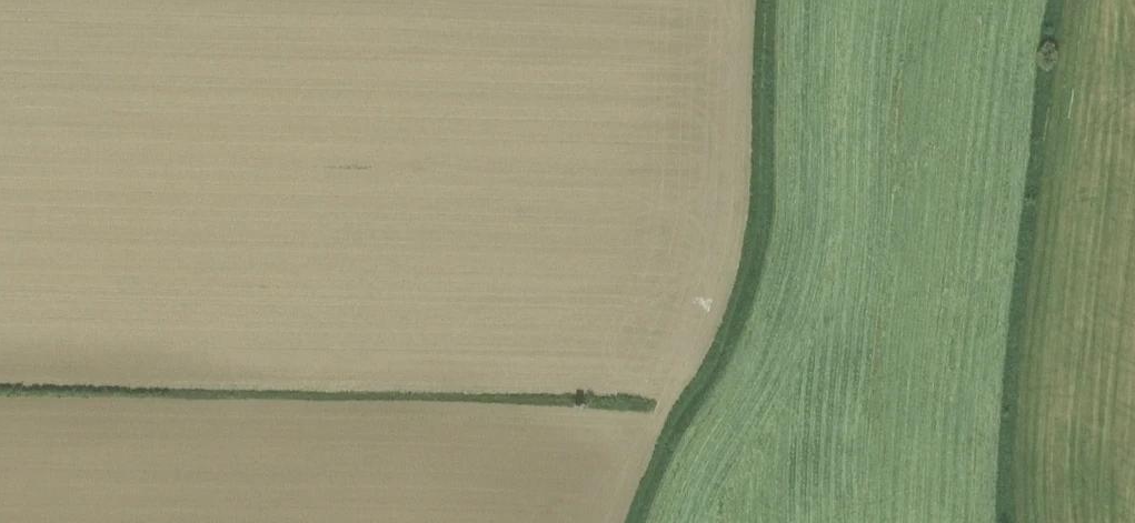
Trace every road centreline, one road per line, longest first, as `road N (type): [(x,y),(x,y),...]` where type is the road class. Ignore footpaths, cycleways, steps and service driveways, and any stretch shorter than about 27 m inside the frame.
road 1 (track): [(835,0),(781,522)]

